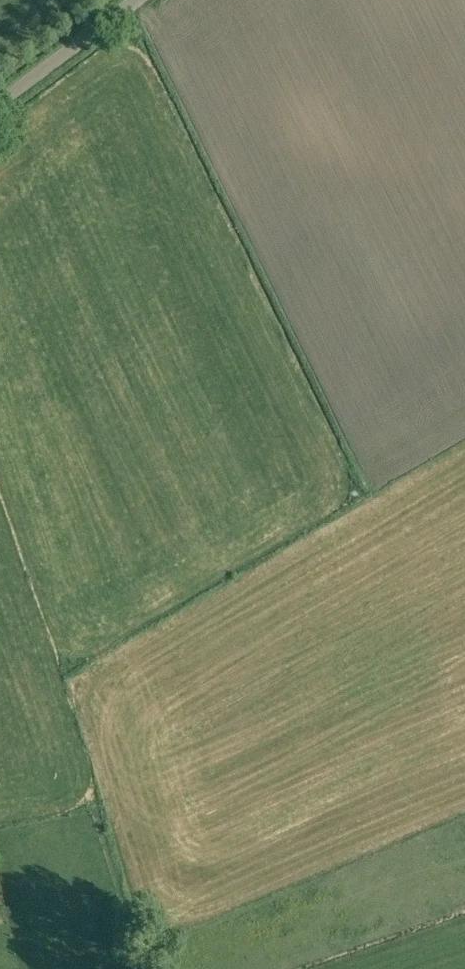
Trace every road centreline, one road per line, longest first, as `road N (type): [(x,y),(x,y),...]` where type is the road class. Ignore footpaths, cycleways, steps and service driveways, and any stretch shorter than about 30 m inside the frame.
road 1 (unclassified): [(0,102),(135,0)]

